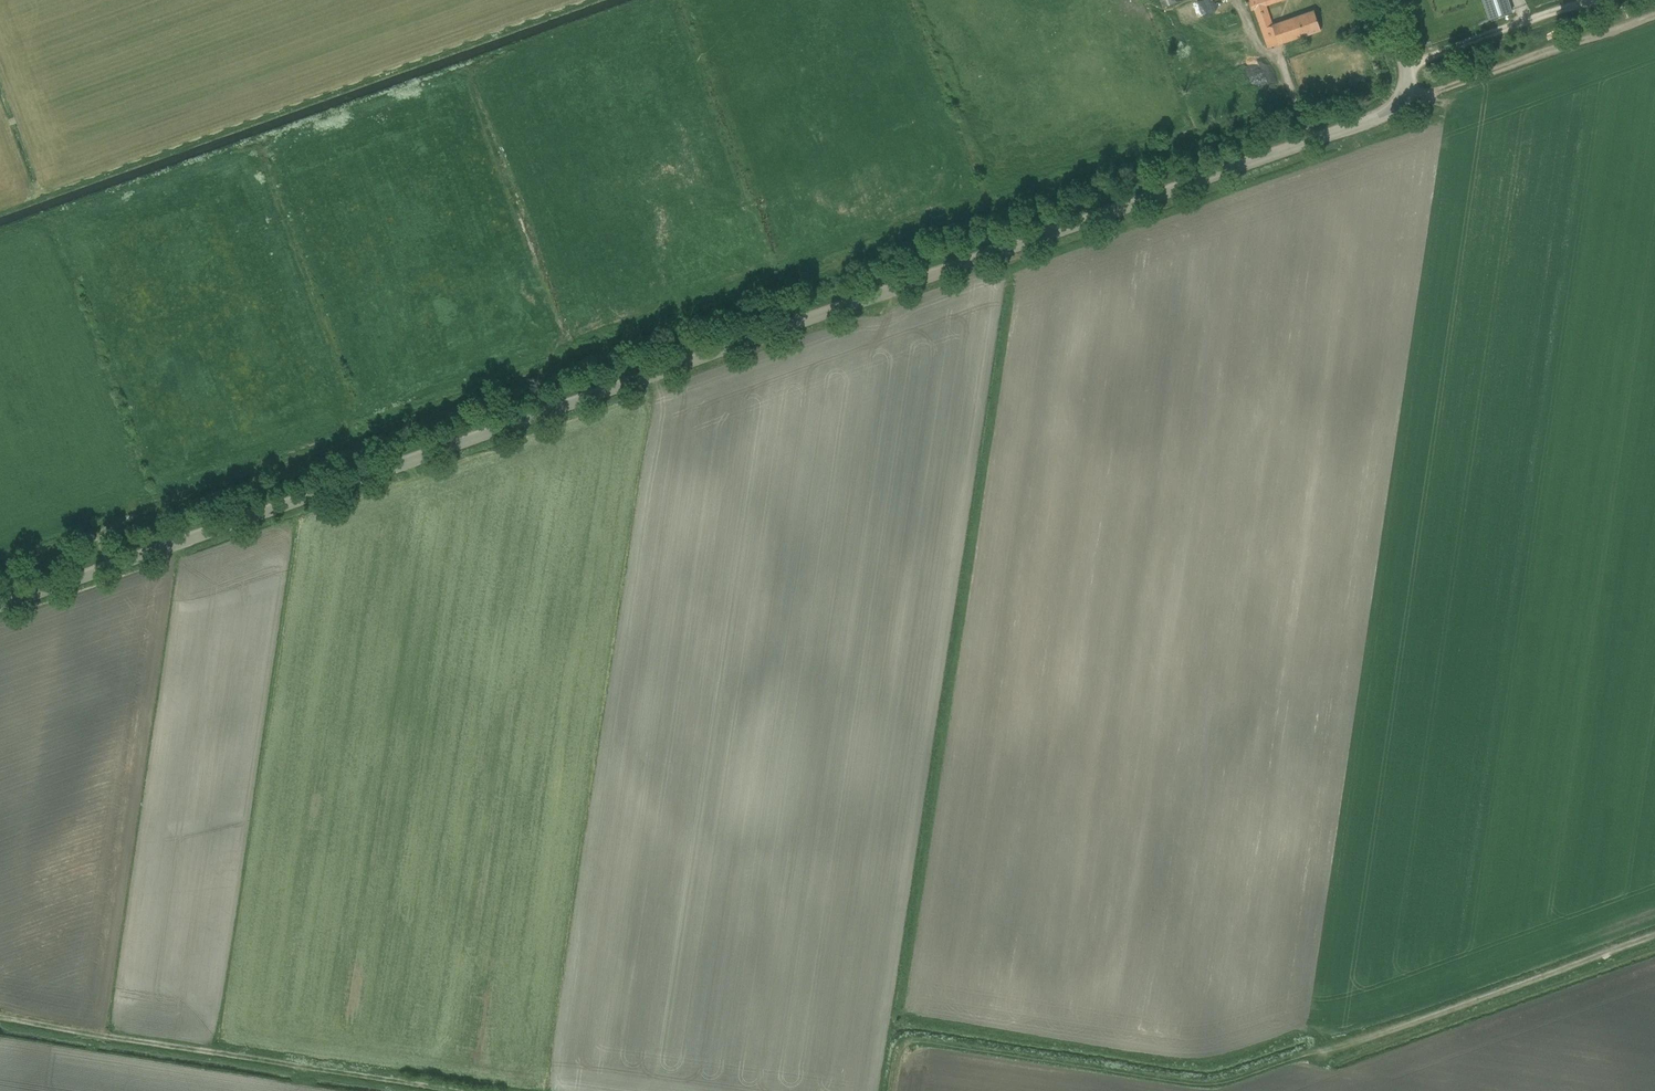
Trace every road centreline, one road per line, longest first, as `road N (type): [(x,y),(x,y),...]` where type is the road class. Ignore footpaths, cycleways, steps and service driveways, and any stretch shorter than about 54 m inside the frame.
road 1 (tertiary): [(0,607),(1390,114),(1409,78),(1385,0)]
road 2 (track): [(891,1090),(896,1053),(907,1041),(923,1040),(1220,1082),(1334,1050),(1654,934)]
road 3 (track): [(0,1019),(476,1090)]
road 4 (track): [(1654,17),(1390,114)]

